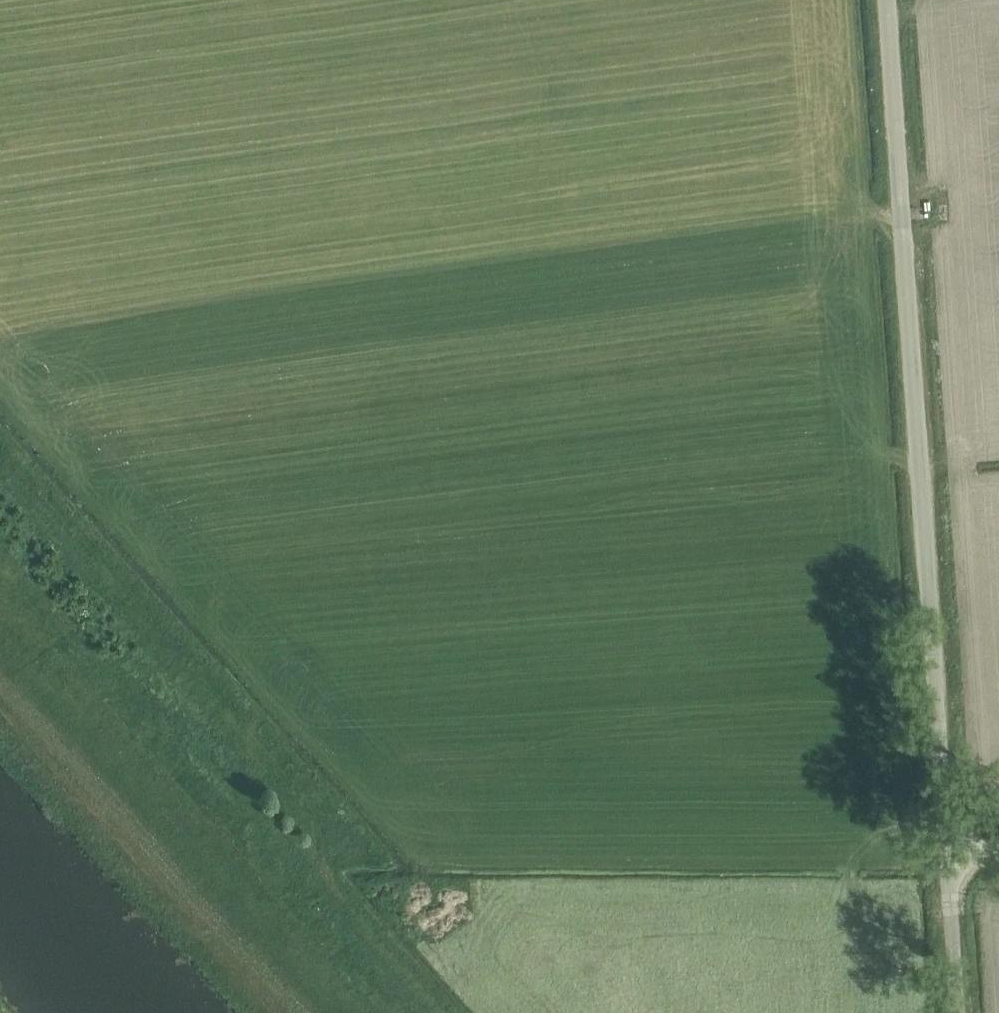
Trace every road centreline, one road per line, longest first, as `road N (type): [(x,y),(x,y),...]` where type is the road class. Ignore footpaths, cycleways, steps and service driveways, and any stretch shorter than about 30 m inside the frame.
road 1 (unclassified): [(946,849),(886,0)]
road 2 (secondary): [(696,1012),(451,907),(322,876),(160,852),(0,863)]
road 3 (unclassified): [(956,1012),(946,849)]

